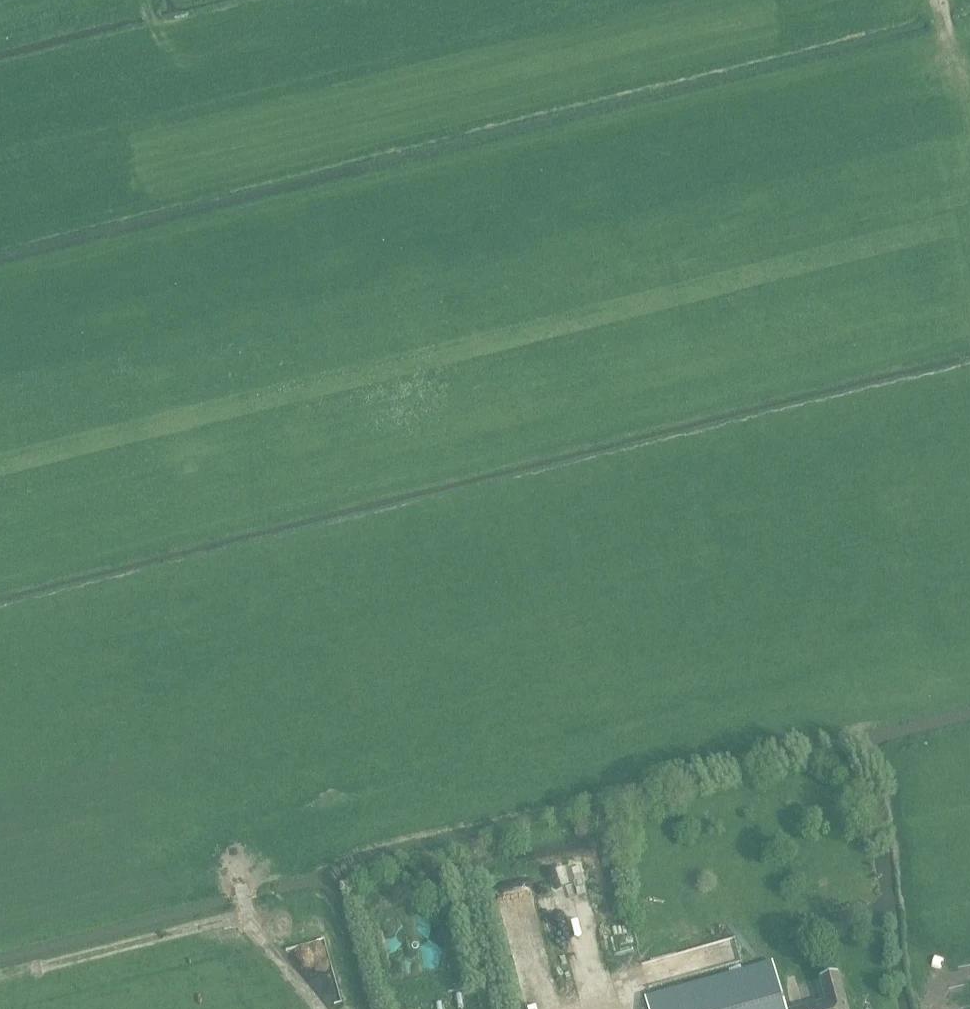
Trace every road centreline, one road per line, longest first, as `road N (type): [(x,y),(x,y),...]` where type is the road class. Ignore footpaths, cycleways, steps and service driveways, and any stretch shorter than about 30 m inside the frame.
road 1 (track): [(326,1008),(257,924),(238,884)]

